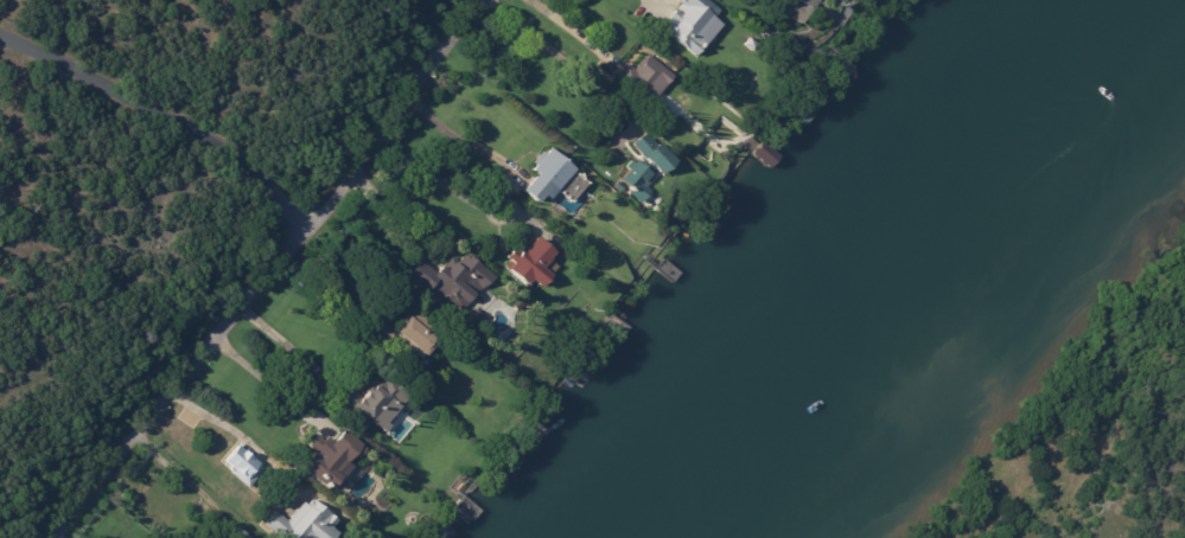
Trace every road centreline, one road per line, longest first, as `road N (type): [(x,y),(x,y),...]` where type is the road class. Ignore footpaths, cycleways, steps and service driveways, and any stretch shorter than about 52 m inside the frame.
road 1 (residential): [(482,0),(310,237),(210,345),(65,537)]
road 2 (residential): [(310,237),(230,148),(96,76),(0,38)]

